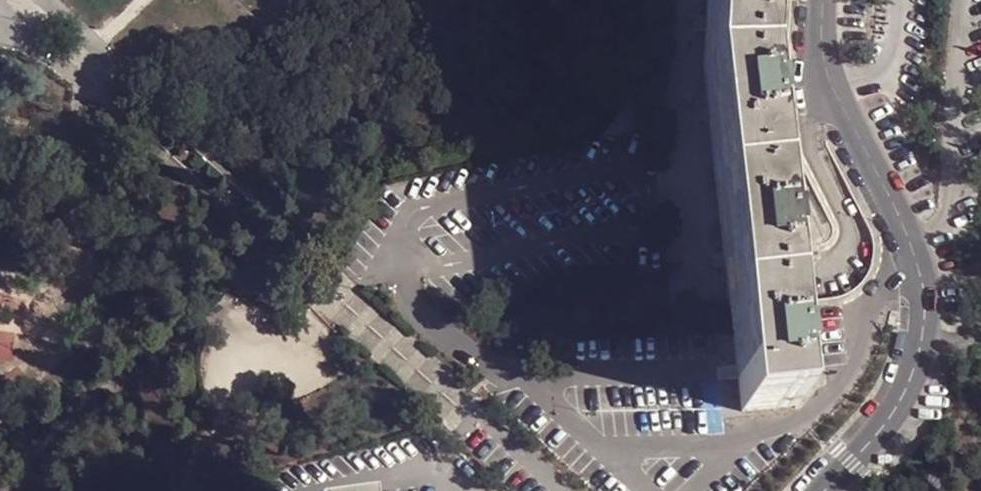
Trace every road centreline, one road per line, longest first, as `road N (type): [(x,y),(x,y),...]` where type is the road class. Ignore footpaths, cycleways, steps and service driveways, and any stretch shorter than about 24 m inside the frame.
road 1 (residential): [(829,0),(838,88),(918,243),(932,296),(926,346),(904,403),(823,490)]

